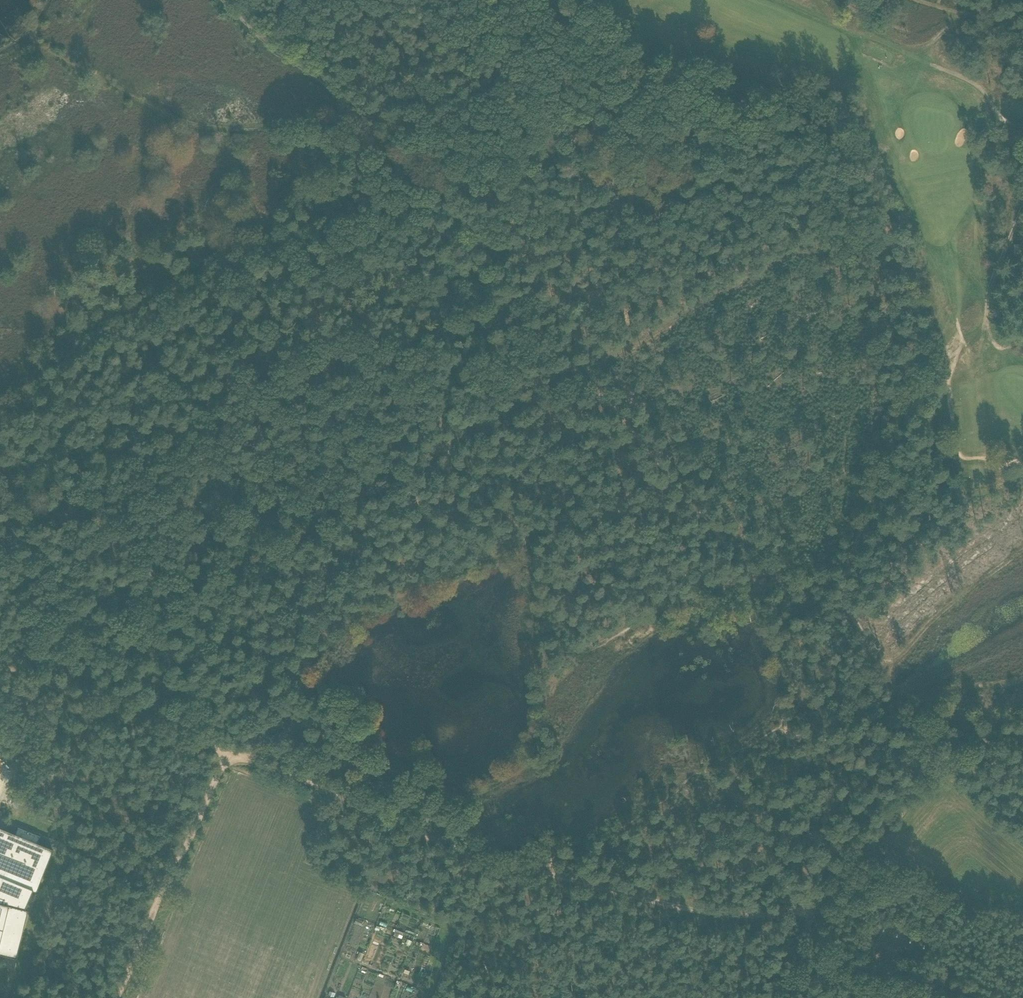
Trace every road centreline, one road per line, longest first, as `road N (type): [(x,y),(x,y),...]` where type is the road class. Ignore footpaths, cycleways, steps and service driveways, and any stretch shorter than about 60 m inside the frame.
road 1 (unclassified): [(114,997),(228,749),(523,870),(717,914),(806,908)]
road 2 (track): [(811,905),(780,673),(745,572),(471,233)]
road 3 (track): [(437,839),(473,800),(535,759),(545,718),(523,533),(443,454),(436,431),(479,316),(471,233)]
road 4 (track): [(18,673),(408,473),(580,372)]
road 5 (track): [(0,503),(43,599),(81,638),(113,648),(215,647),(308,683),(357,740),(426,765),(473,800)]
road 6 (track): [(374,142),(322,238),(0,528)]
road 7 (track): [(0,398),(96,323),(439,194)]
road 8 (track): [(250,756),(350,624),(499,557),(526,553)]
road 9 (track): [(350,624),(273,541),(260,498),(249,384),(229,329)]
road 10 (track): [(811,905),(831,895),(917,772),(965,748),(1022,740)]
road 11 (track): [(1022,128),(1007,125),(990,95),(810,0)]
road 12 (track): [(0,665),(228,749)]
road 13 (track): [(977,997),(805,959),(811,905)]
road 14 (track): [(374,142),(331,87),(226,0)]
road 15 (track): [(471,233),(462,215),(374,142)]

